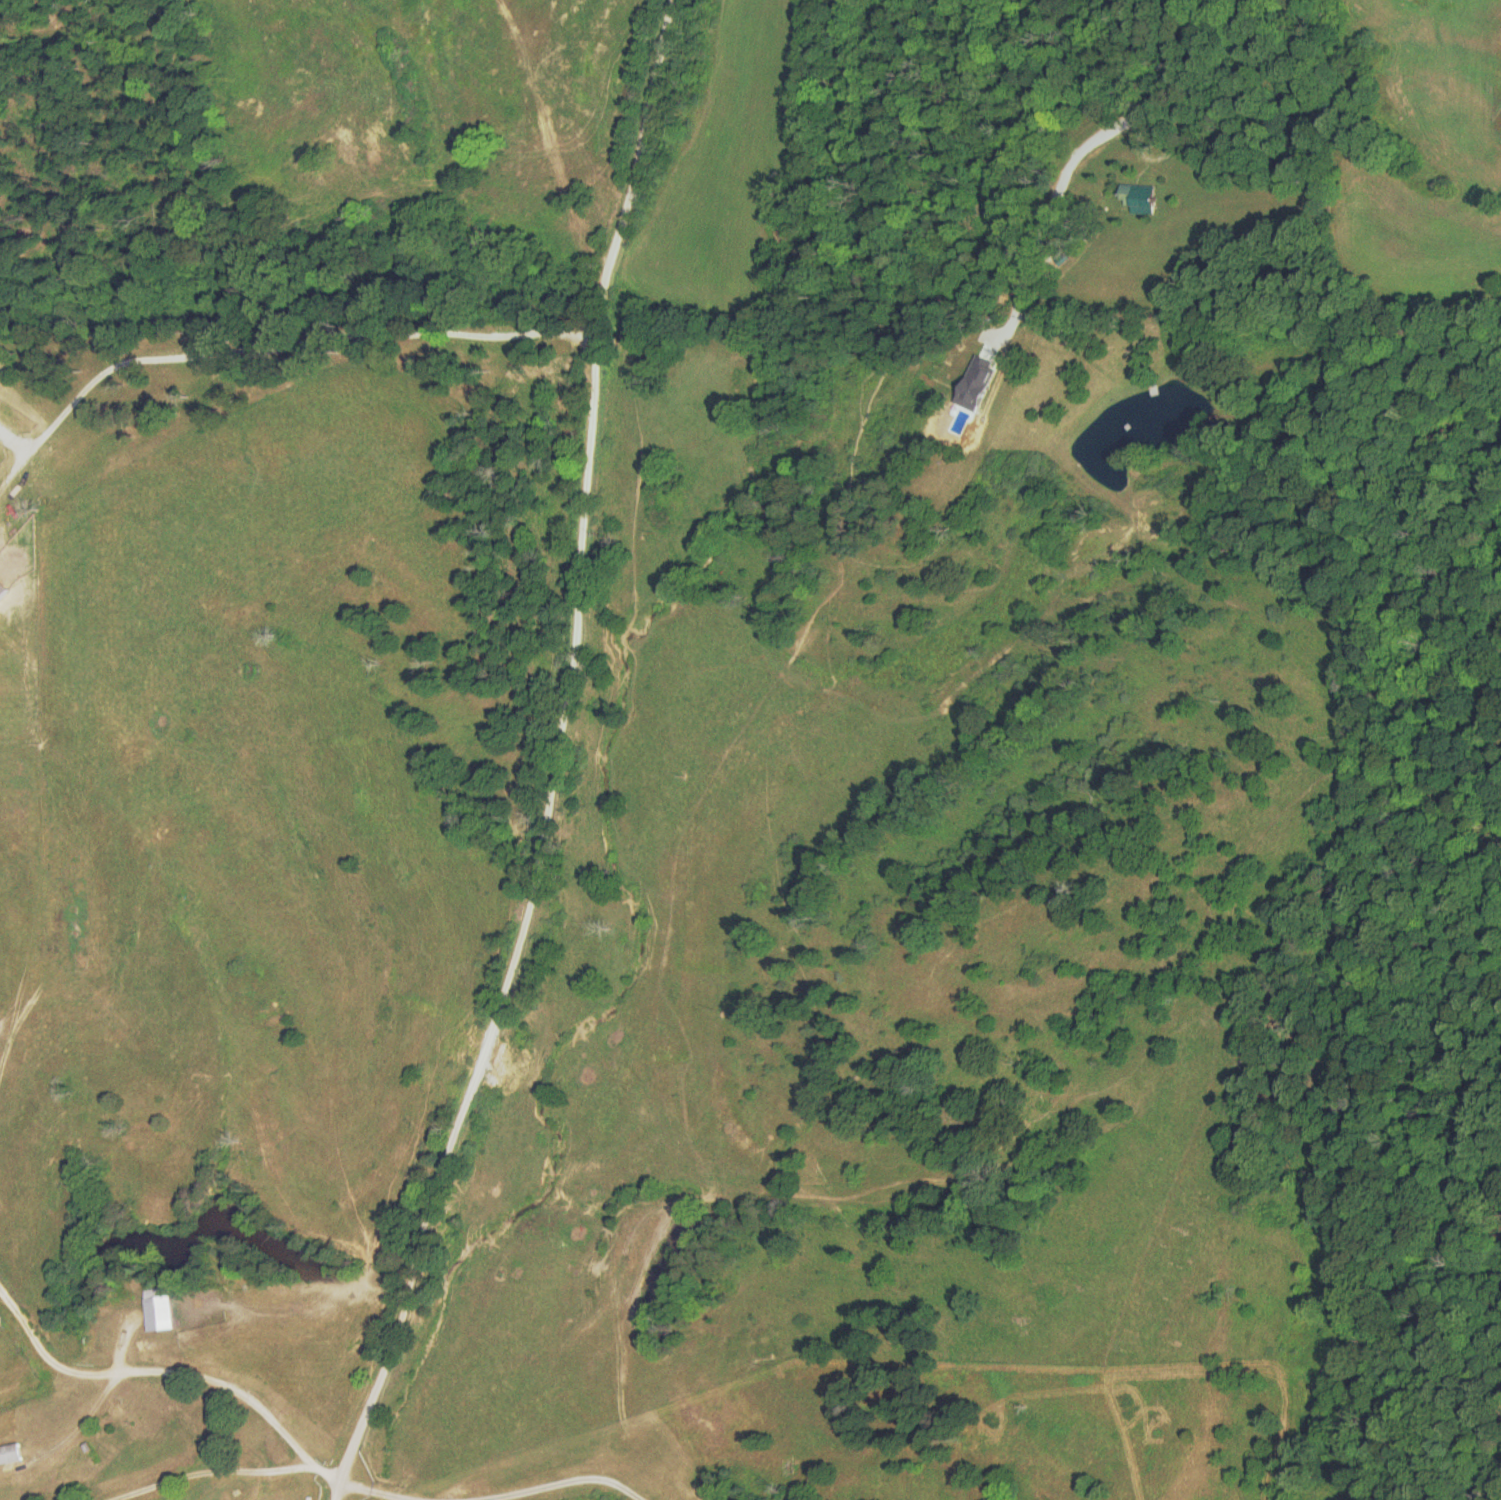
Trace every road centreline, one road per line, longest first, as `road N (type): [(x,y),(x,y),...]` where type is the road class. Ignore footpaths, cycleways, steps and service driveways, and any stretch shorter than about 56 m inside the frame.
road 1 (residential): [(410,1440),(541,844),(584,489),(666,139),(732,0)]

